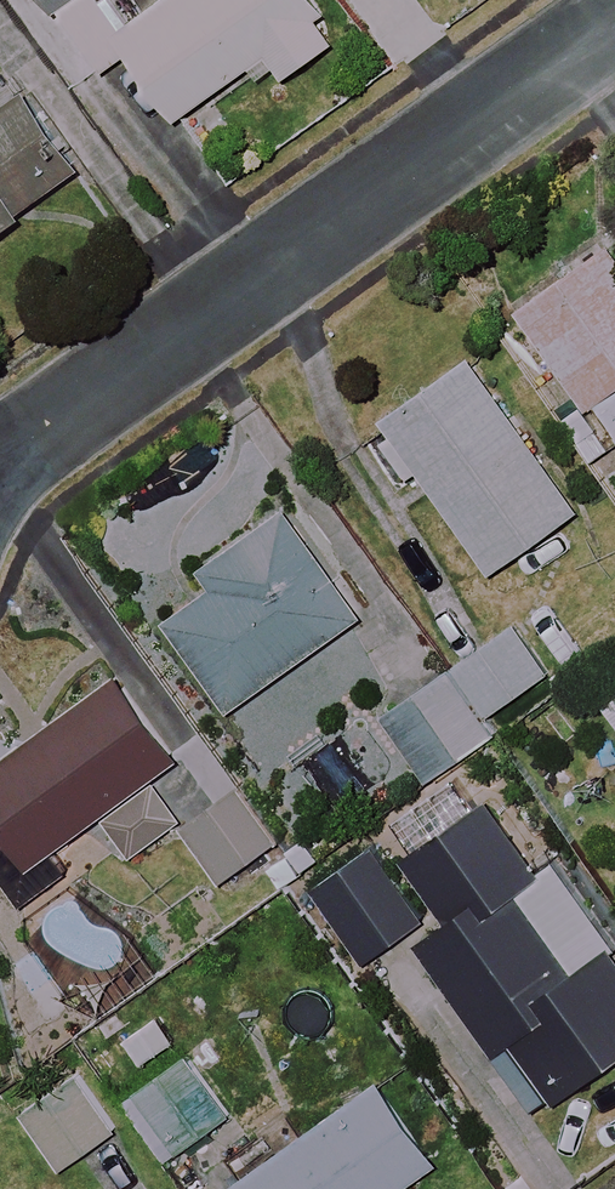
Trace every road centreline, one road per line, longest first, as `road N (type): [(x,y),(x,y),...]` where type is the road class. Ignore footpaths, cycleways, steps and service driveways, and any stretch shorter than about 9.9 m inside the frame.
road 1 (residential): [(614,17),(0,455)]

